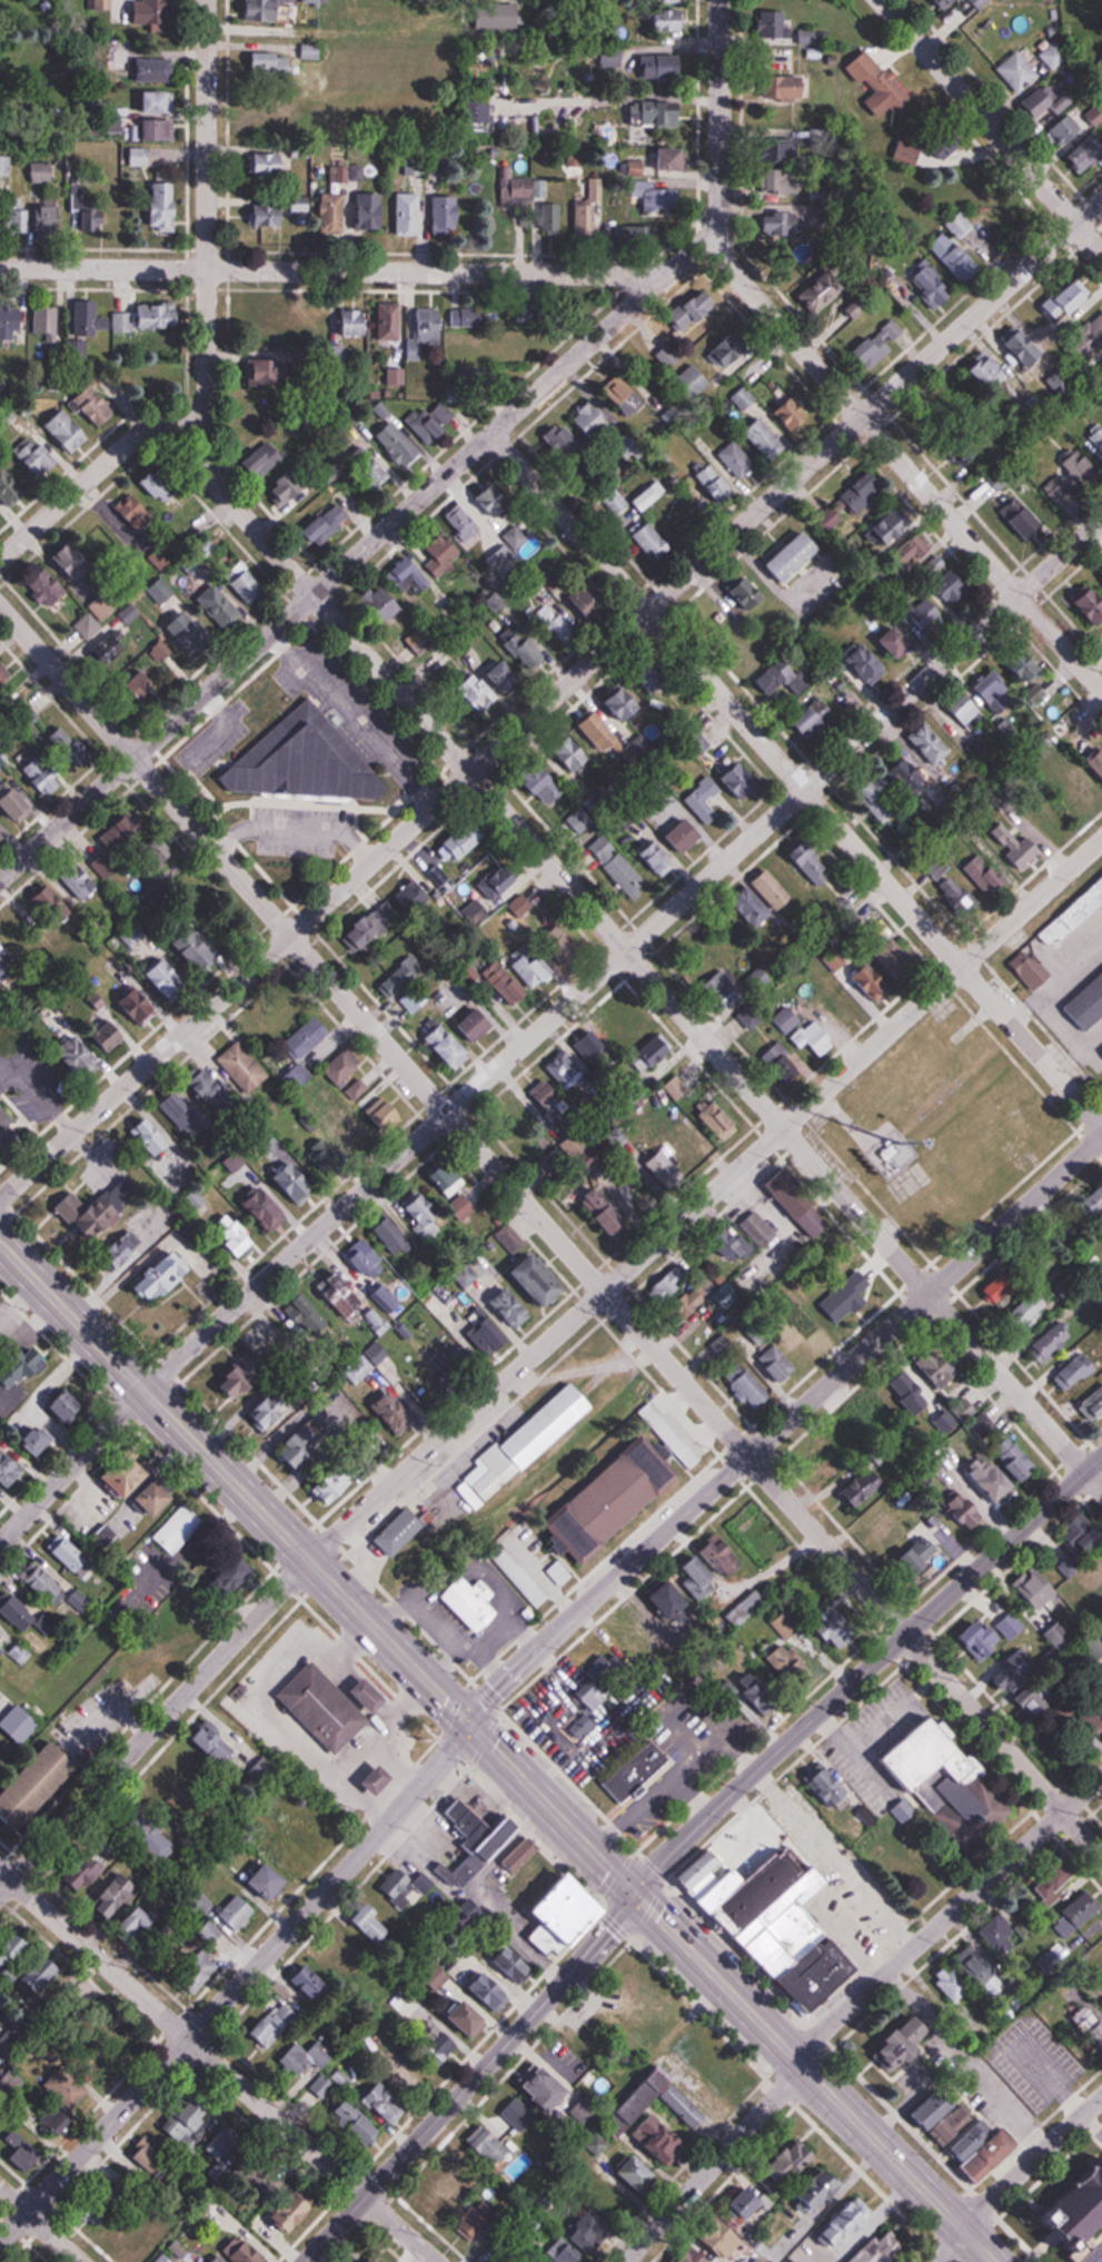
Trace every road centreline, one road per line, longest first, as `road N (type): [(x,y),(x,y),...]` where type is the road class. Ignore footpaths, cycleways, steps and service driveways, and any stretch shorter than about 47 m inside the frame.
road 1 (residential): [(1101,1857),(0,608)]
road 2 (residential): [(0,1201),(1101,199)]
road 3 (secondary): [(994,2261),(0,1242)]
road 4 (residential): [(1101,1489),(222,492),(210,471),(205,419)]
road 5 (residential): [(146,1390),(1101,520)]
road 6 (residential): [(0,880),(706,240),(721,210),(720,0)]
road 7 (residential): [(311,1563),(1101,839)]
road 8 (residential): [(1101,1125),(490,434)]
road 9 (secondary): [(467,1722),(1101,1139)]
road 10 (secondary): [(467,1722),(439,1770),(0,2242)]
road 11 (residential): [(663,275),(0,267)]
road 12 (secondary): [(635,1896),(1101,1458)]
road 13 (residential): [(1101,691),(706,240)]
road 14 (residential): [(436,2261),(0,1870)]
road 15 (secondary): [(306,2261),(635,1896)]
road 16 (residential): [(311,1563),(0,1893)]
road 17 (residential): [(205,419),(207,0)]
road 18 (residential): [(797,2061),(1101,1778)]
road 19 (residential): [(1101,252),(882,0)]
road 20 (residential): [(797,2061),(620,2261)]
road 21 (residential): [(0,560),(143,432),(205,419)]
road 22 (residential): [(146,1390),(0,1545)]
road 23 (residential): [(963,2230),(1101,2099)]

